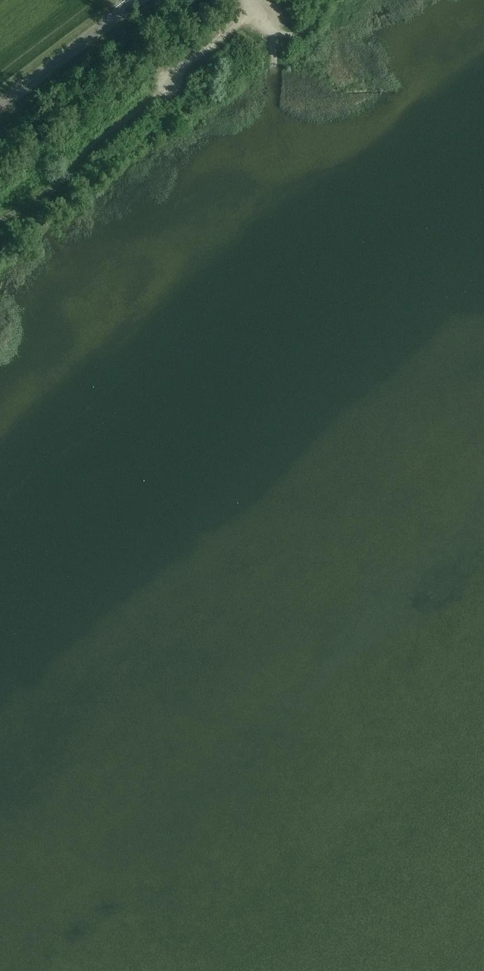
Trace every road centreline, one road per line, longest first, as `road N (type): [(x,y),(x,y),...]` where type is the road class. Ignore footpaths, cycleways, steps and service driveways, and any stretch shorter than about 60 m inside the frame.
road 1 (tertiary): [(0,105),(130,6)]

